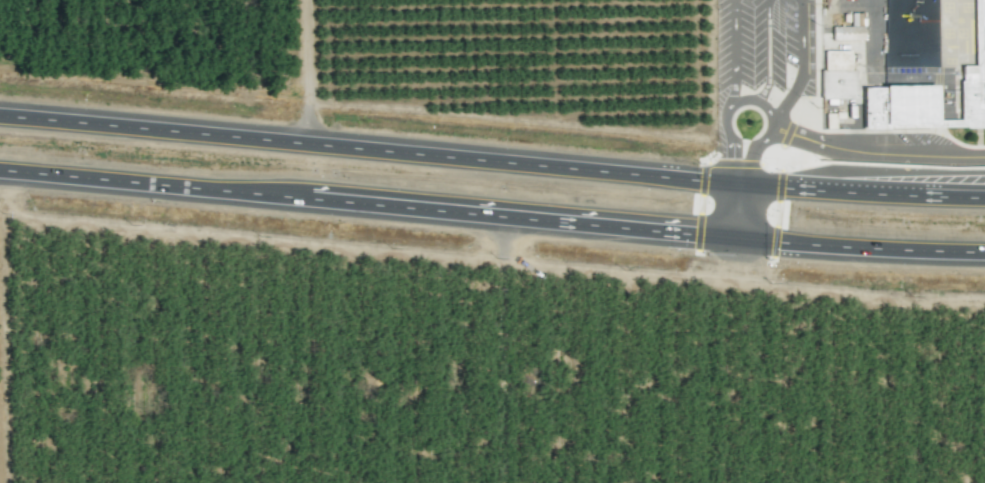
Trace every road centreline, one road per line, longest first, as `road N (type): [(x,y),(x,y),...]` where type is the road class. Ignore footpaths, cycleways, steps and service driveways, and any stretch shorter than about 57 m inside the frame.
road 1 (primary): [(0,171),(798,244),(984,251)]
road 2 (primary): [(984,194),(721,180),(0,118)]

